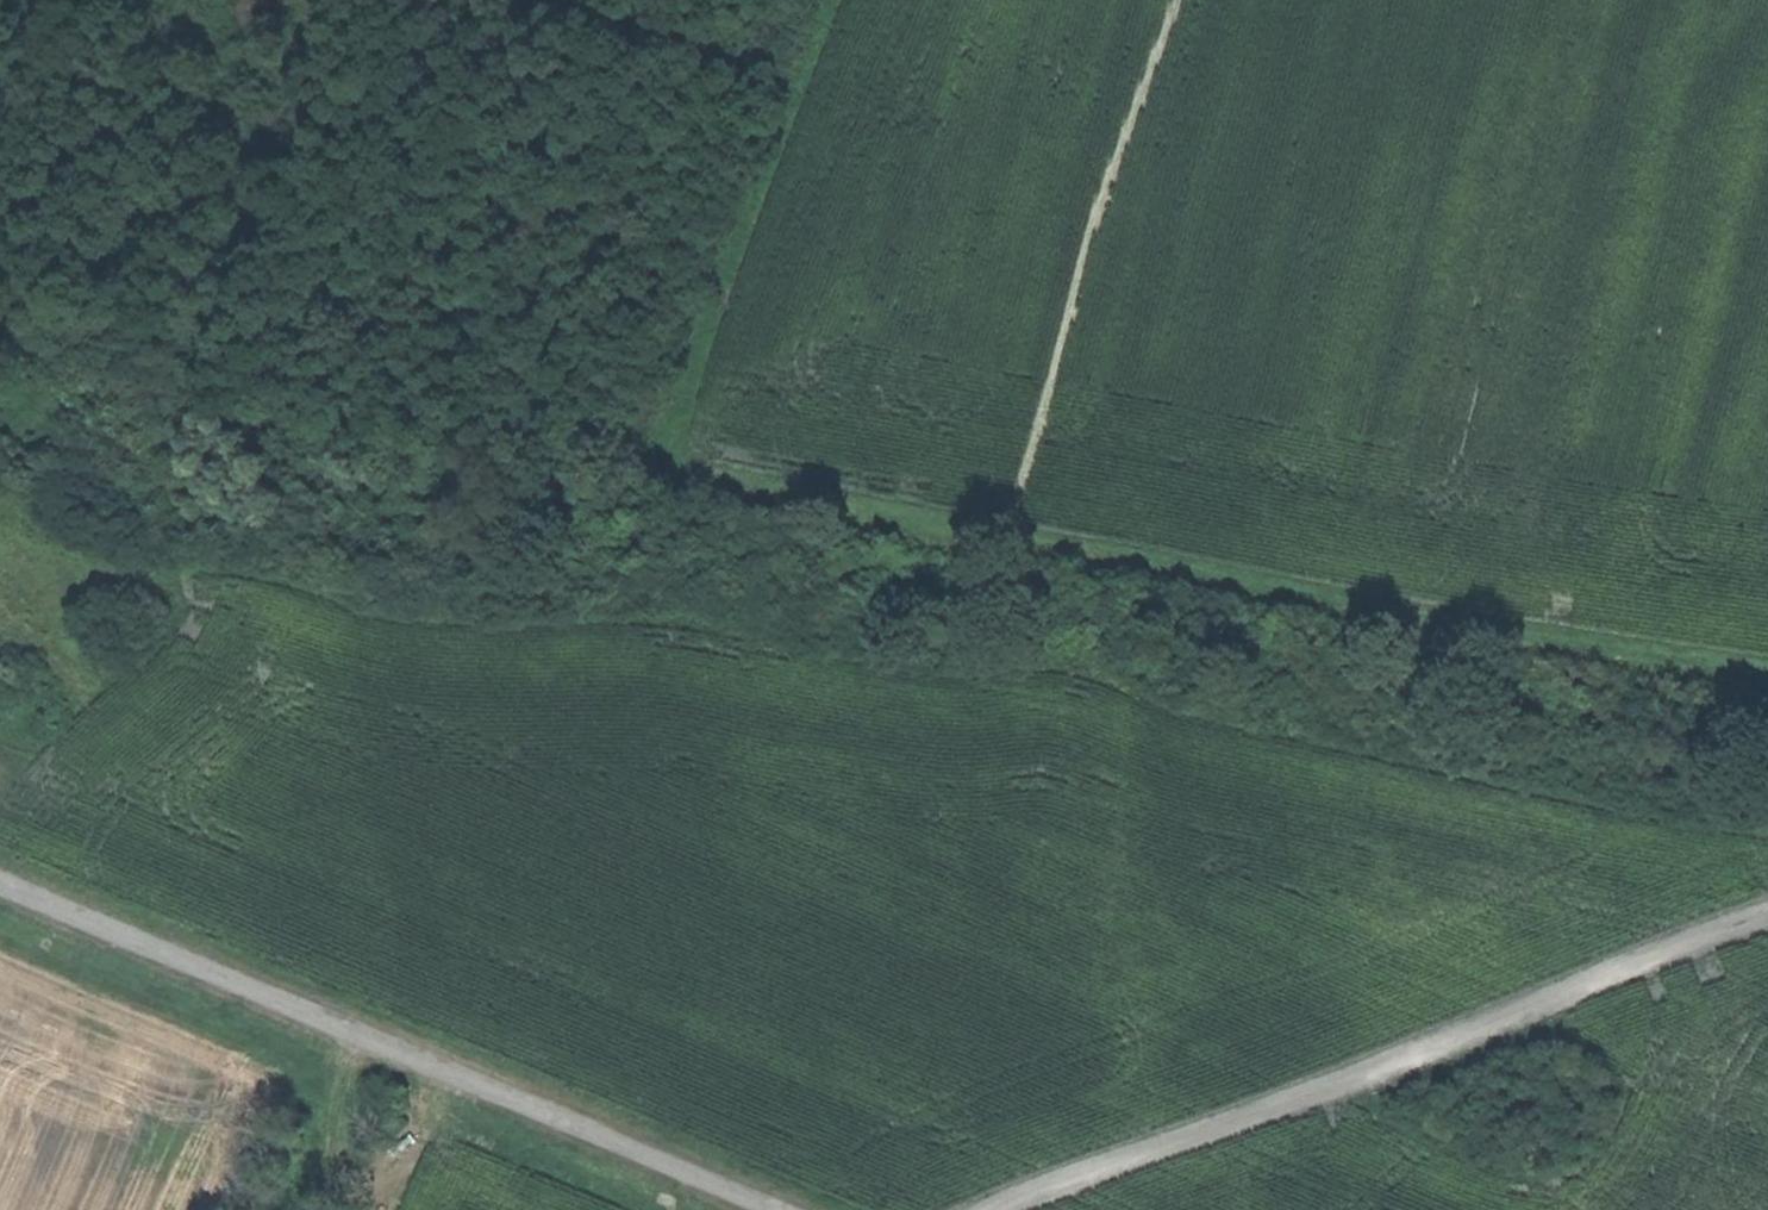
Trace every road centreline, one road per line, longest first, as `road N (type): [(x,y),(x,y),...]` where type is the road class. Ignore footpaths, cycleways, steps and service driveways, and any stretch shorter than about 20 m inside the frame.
road 1 (track): [(0,887),(792,1209)]
road 2 (track): [(982,1209),(1767,910)]

